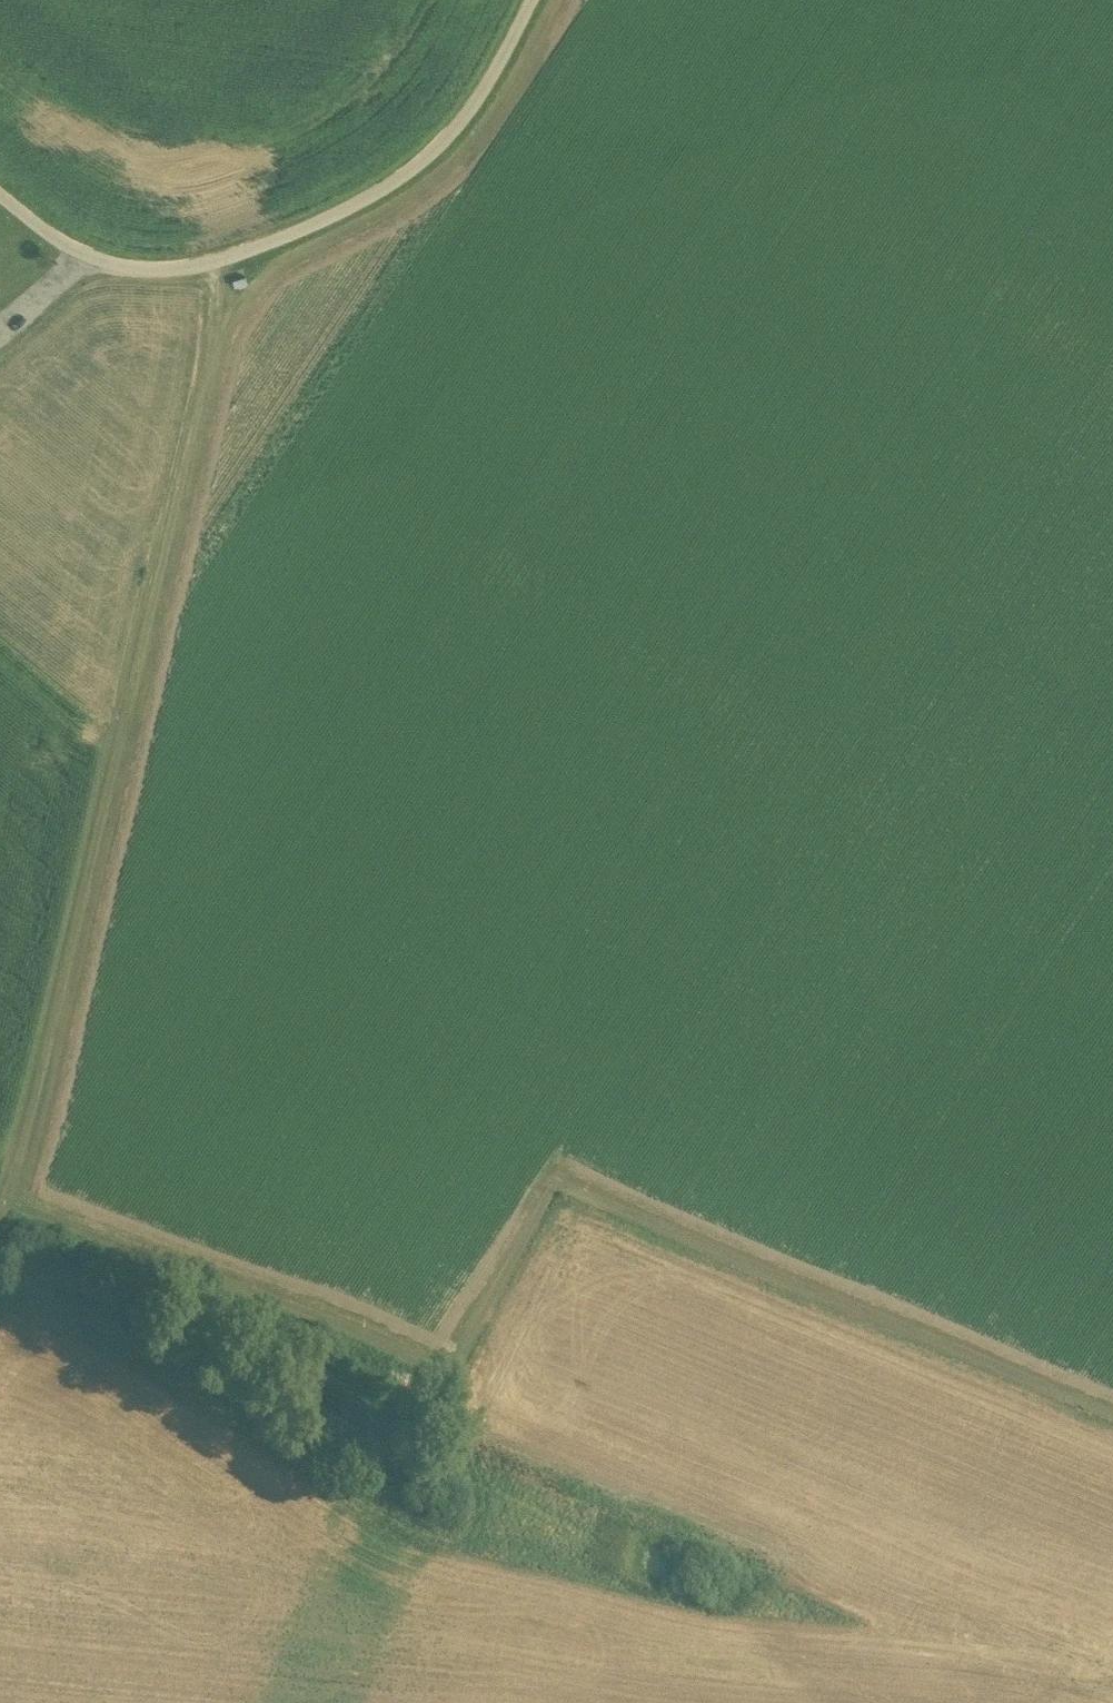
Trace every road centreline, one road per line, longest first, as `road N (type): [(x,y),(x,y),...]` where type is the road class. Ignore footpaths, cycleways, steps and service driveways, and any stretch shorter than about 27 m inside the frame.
road 1 (unclassified): [(0,194),(62,241),(124,266),(190,265),(411,167),(479,105),(531,0)]

